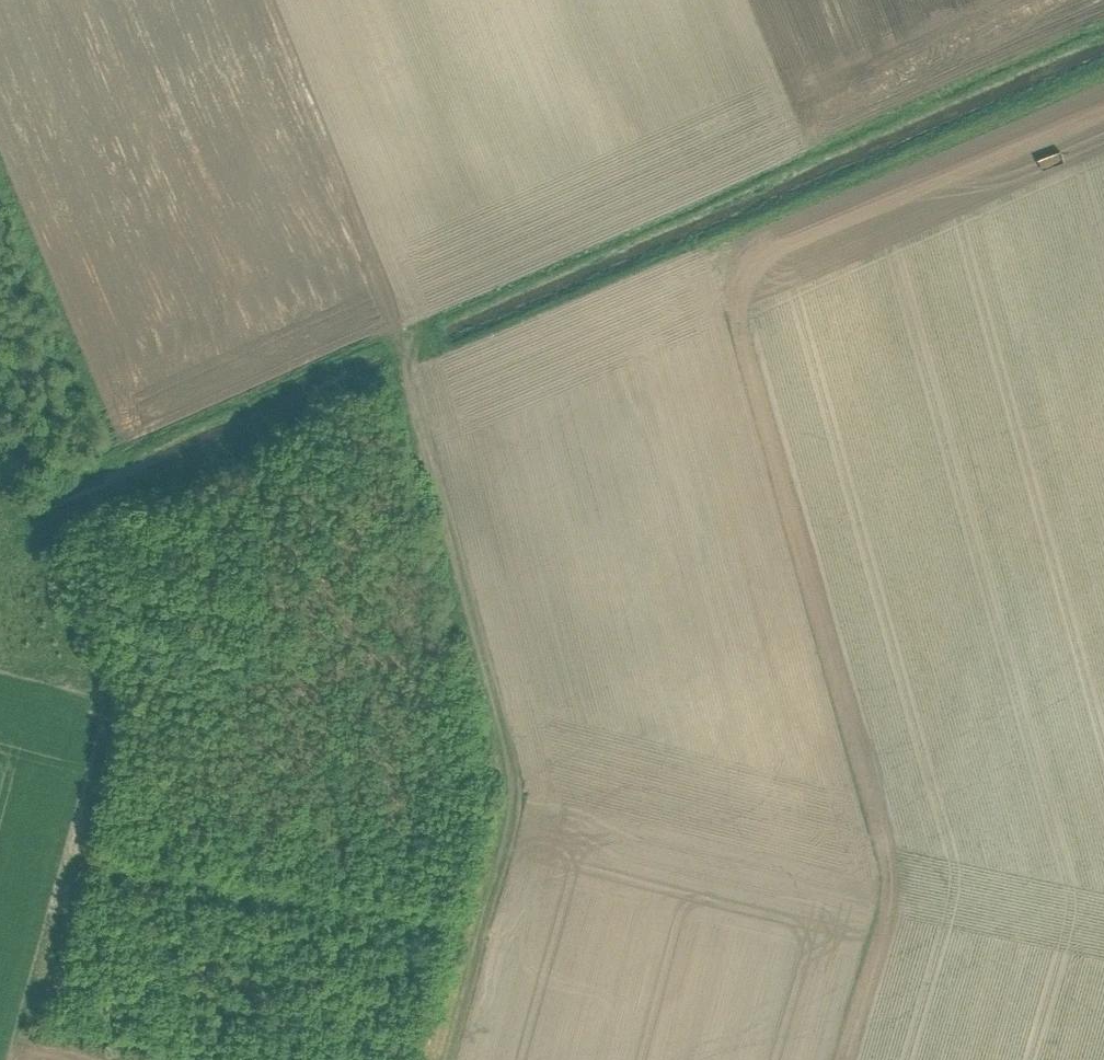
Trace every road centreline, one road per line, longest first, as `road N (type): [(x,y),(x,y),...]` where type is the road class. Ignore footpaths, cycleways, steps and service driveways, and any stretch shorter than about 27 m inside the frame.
road 1 (track): [(448,1059),(519,804),(453,537),(375,288),(357,264),(304,269),(292,251)]

